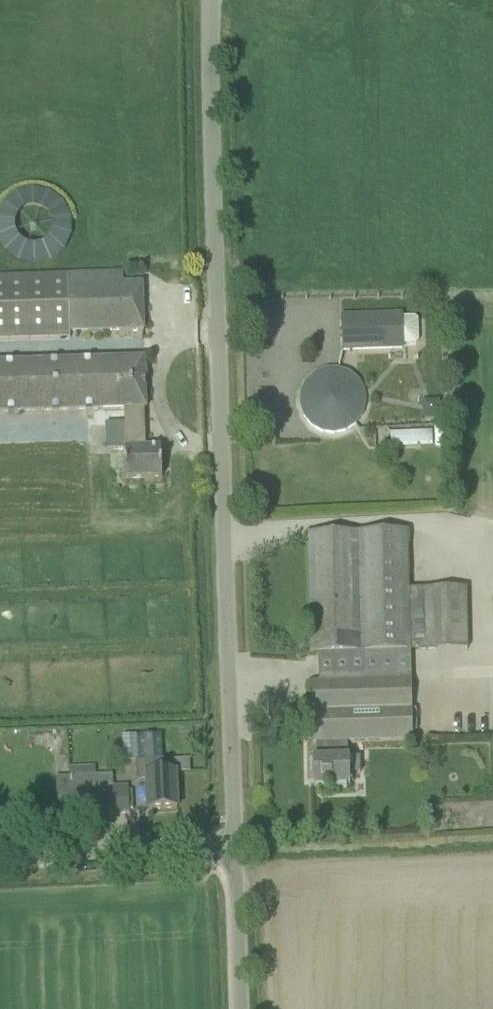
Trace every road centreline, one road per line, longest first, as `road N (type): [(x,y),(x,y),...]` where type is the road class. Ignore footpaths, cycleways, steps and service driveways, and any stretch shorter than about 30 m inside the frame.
road 1 (unclassified): [(228,868),(210,0)]
road 2 (unclassified): [(228,868),(0,876)]
road 3 (unclassified): [(236,1008),(228,868)]

